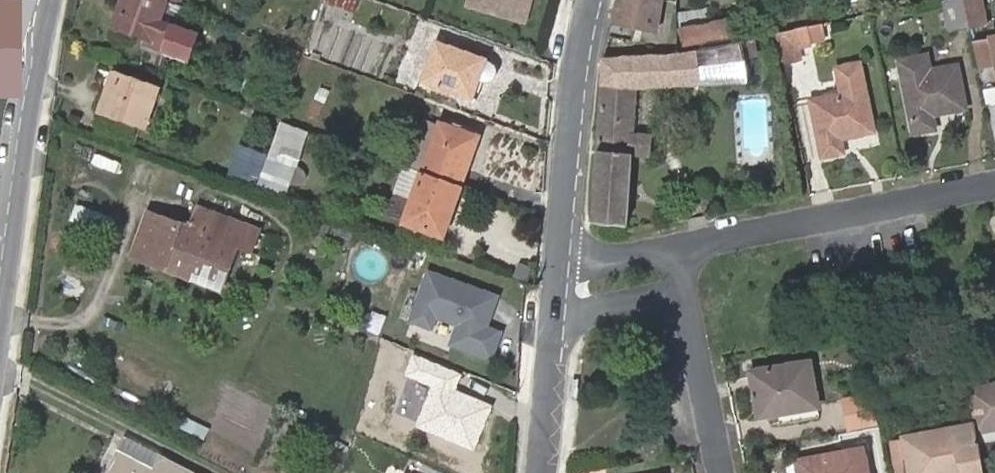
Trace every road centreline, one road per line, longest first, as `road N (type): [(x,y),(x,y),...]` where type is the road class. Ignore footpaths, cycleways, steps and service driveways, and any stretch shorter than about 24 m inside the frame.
road 1 (tertiary): [(51,0),(0,336)]
road 2 (residential): [(678,248),(994,186)]
road 3 (tertiary): [(556,255),(588,0)]
road 4 (residential): [(720,472),(687,296)]
road 5 (tertiary): [(537,472),(551,331)]
road 6 (residential): [(551,331),(583,316),(687,296)]
road 7 (residential): [(678,248),(556,255)]

